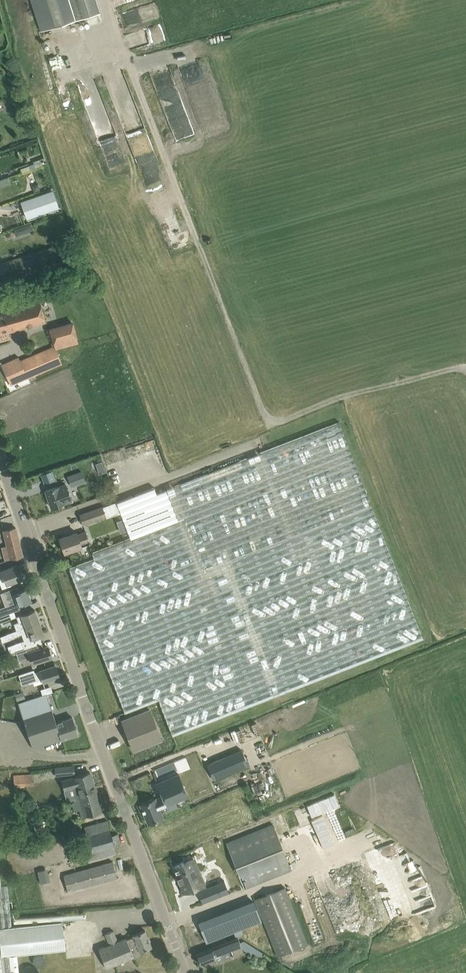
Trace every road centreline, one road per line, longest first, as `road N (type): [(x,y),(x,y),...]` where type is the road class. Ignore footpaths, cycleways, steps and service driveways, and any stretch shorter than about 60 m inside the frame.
road 1 (track): [(124,56),(267,419),(465,370)]
road 2 (tertiary): [(187,972),(0,458)]

